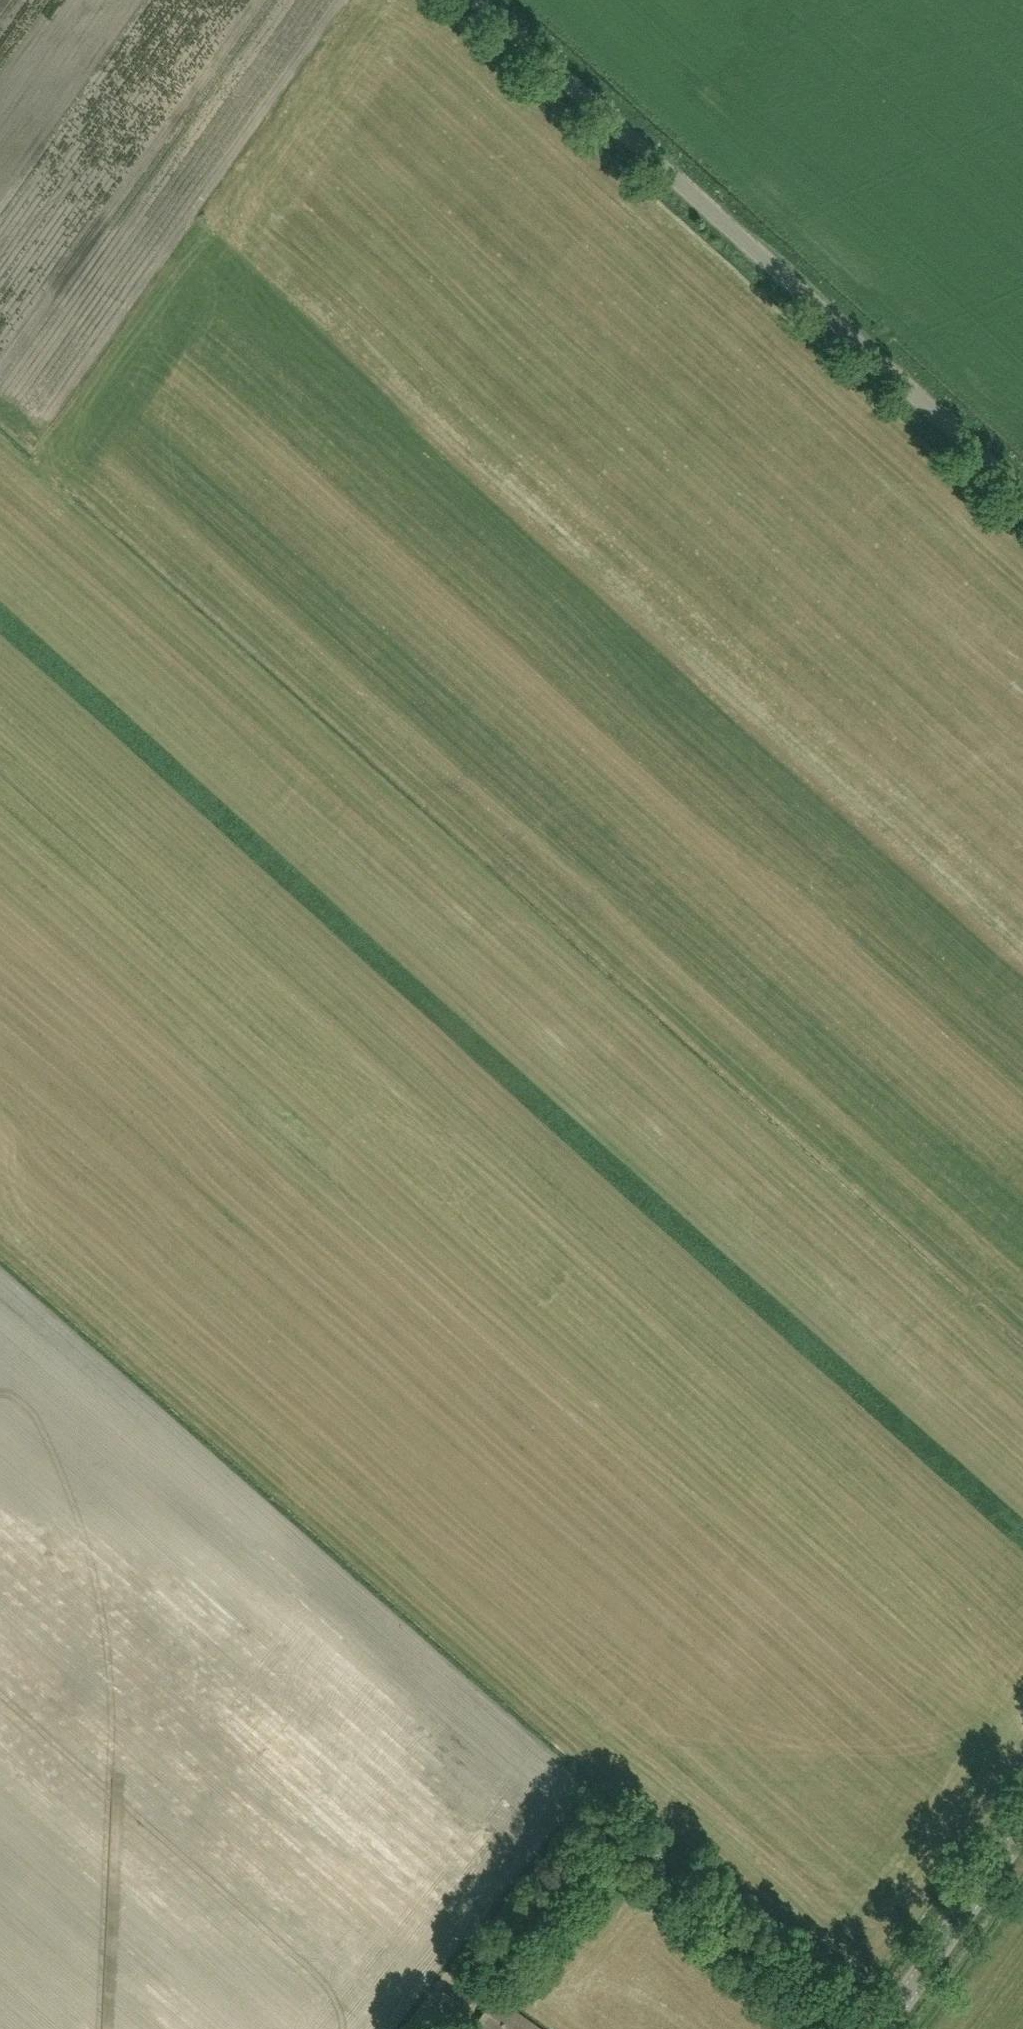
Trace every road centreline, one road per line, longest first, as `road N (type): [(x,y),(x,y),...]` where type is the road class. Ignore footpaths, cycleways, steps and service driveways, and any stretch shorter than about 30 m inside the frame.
road 1 (unclassified): [(1022,493),(476,0)]
road 2 (unclassified): [(873,2028),(1022,1813)]

